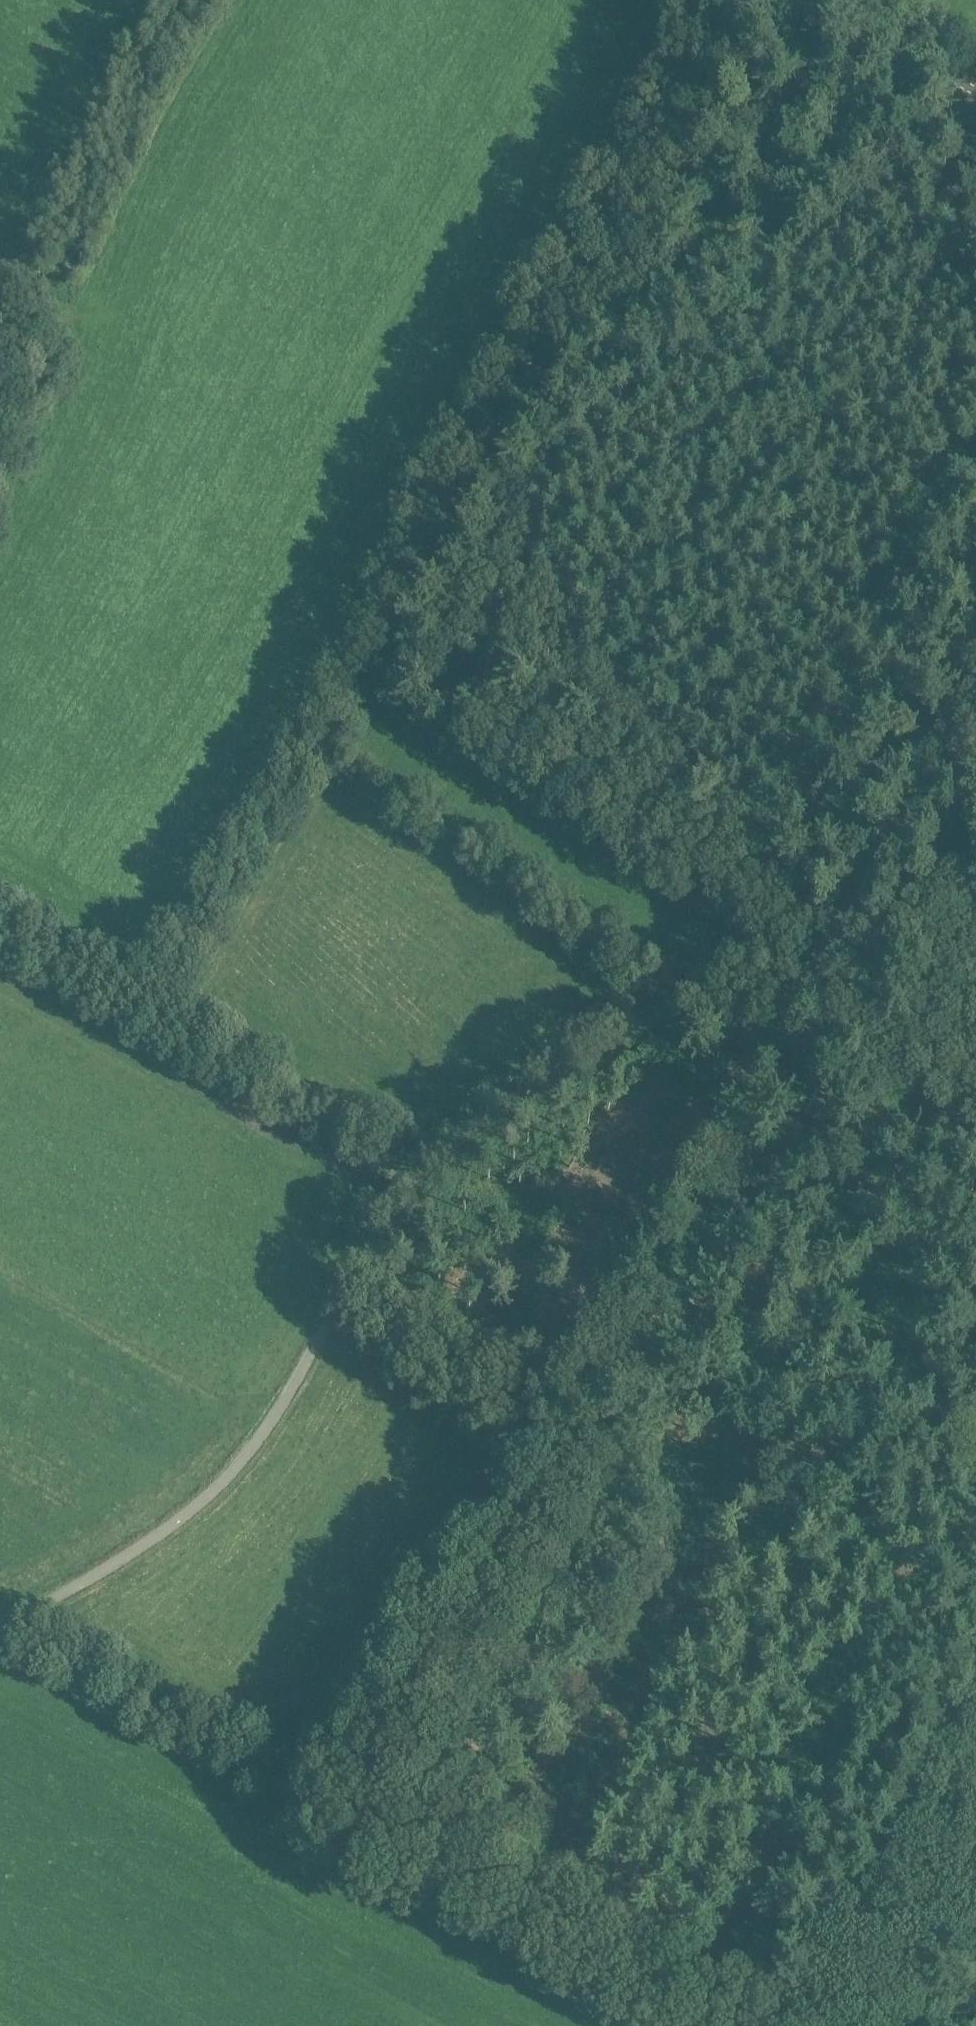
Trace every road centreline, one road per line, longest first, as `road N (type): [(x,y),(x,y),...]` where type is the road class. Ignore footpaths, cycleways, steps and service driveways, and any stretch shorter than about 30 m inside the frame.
road 1 (unclassified): [(975,674),(903,847),(868,889),(563,1065),(448,1145),(384,1218),(250,1454),(181,1520),(0,1629)]
road 2 (tertiary): [(975,88),(829,0)]

